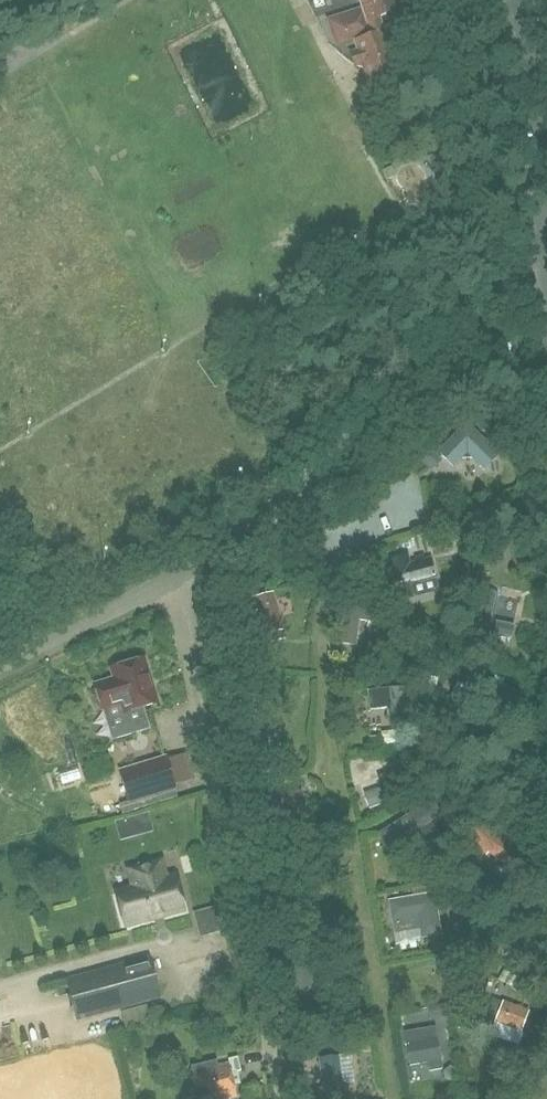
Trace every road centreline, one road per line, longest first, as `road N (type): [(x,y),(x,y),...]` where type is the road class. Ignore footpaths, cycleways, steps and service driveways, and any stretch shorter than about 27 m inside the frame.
road 1 (unclassified): [(280,1098),(214,835),(193,683),(168,580)]
road 2 (unclassified): [(168,580),(276,510),(543,241)]
road 3 (unclassified): [(543,241),(517,0)]
road 4 (unclassified): [(0,663),(168,580)]

